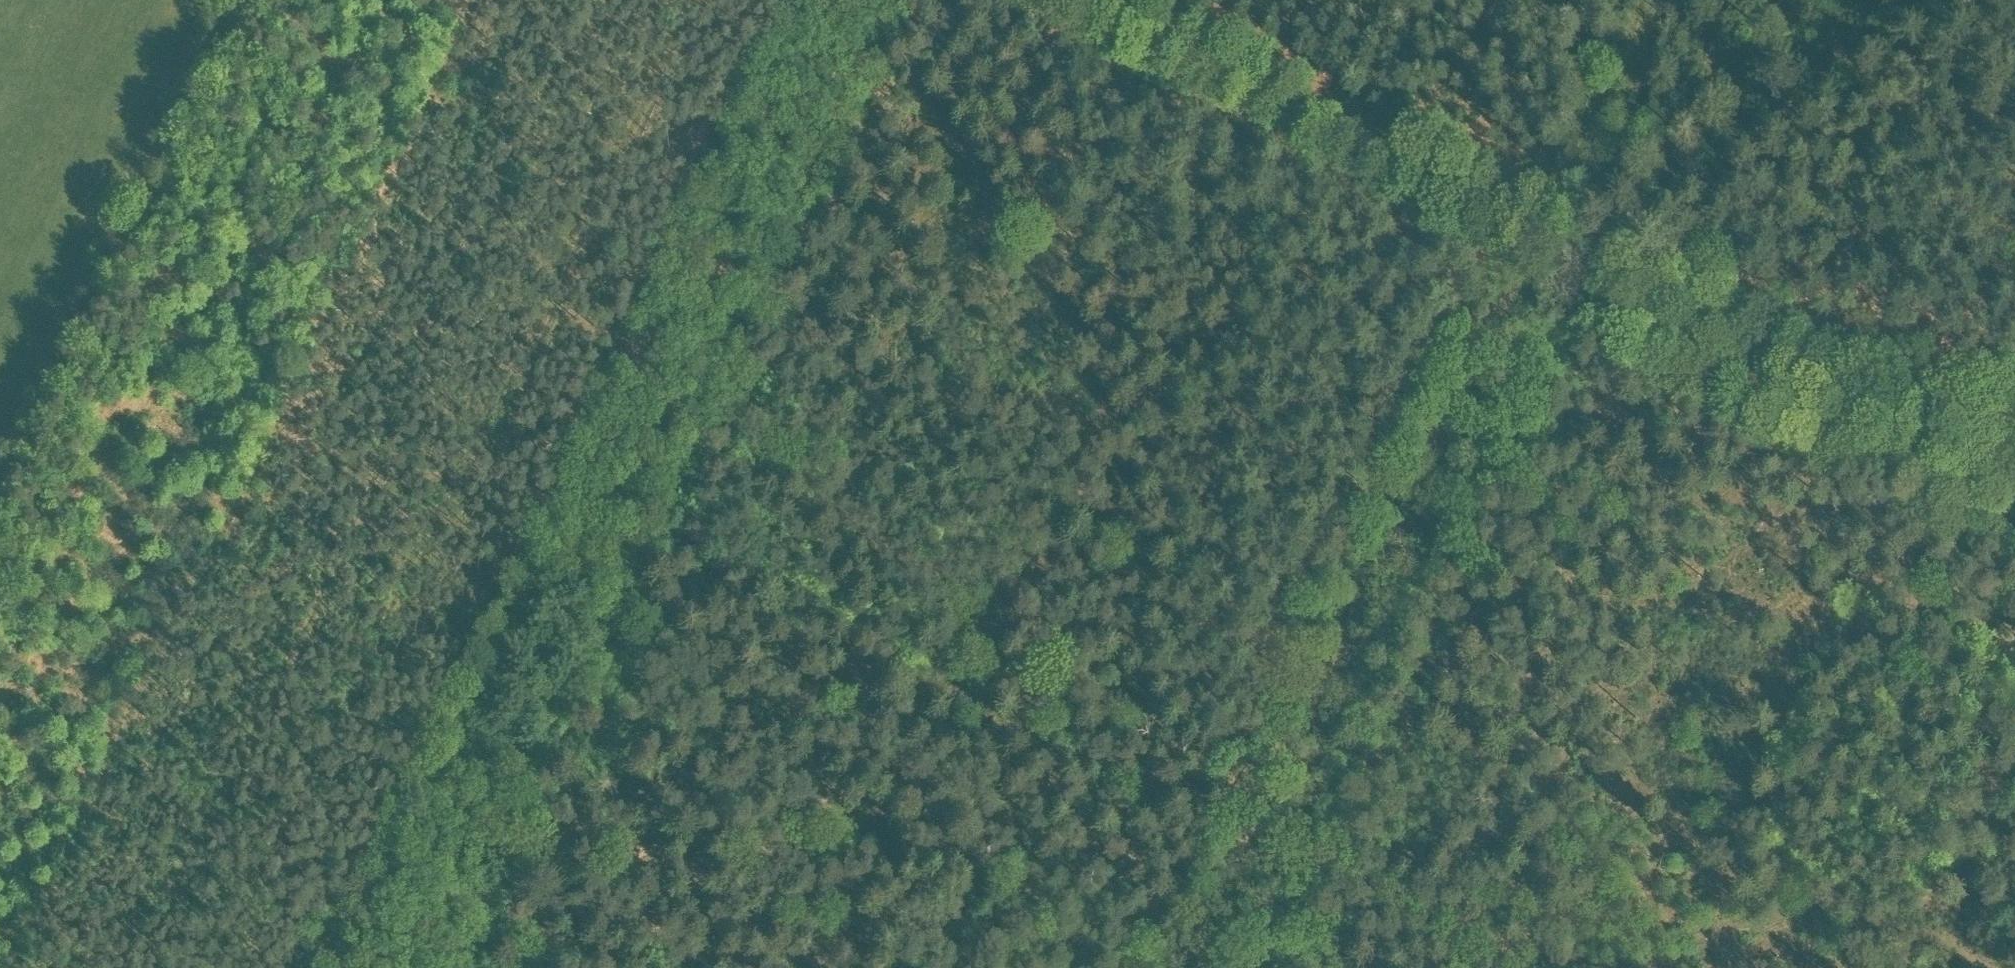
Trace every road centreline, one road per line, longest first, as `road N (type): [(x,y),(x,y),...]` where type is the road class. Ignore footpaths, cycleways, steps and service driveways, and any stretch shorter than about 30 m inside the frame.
road 1 (track): [(1244,857),(1533,258)]
road 2 (track): [(1541,235),(2014,483)]
road 3 (track): [(1094,0),(1541,235)]
road 4 (track): [(1942,0),(1590,261)]
road 5 (track): [(1541,235),(1656,0)]
road 6 (track): [(1188,967),(1244,857)]

